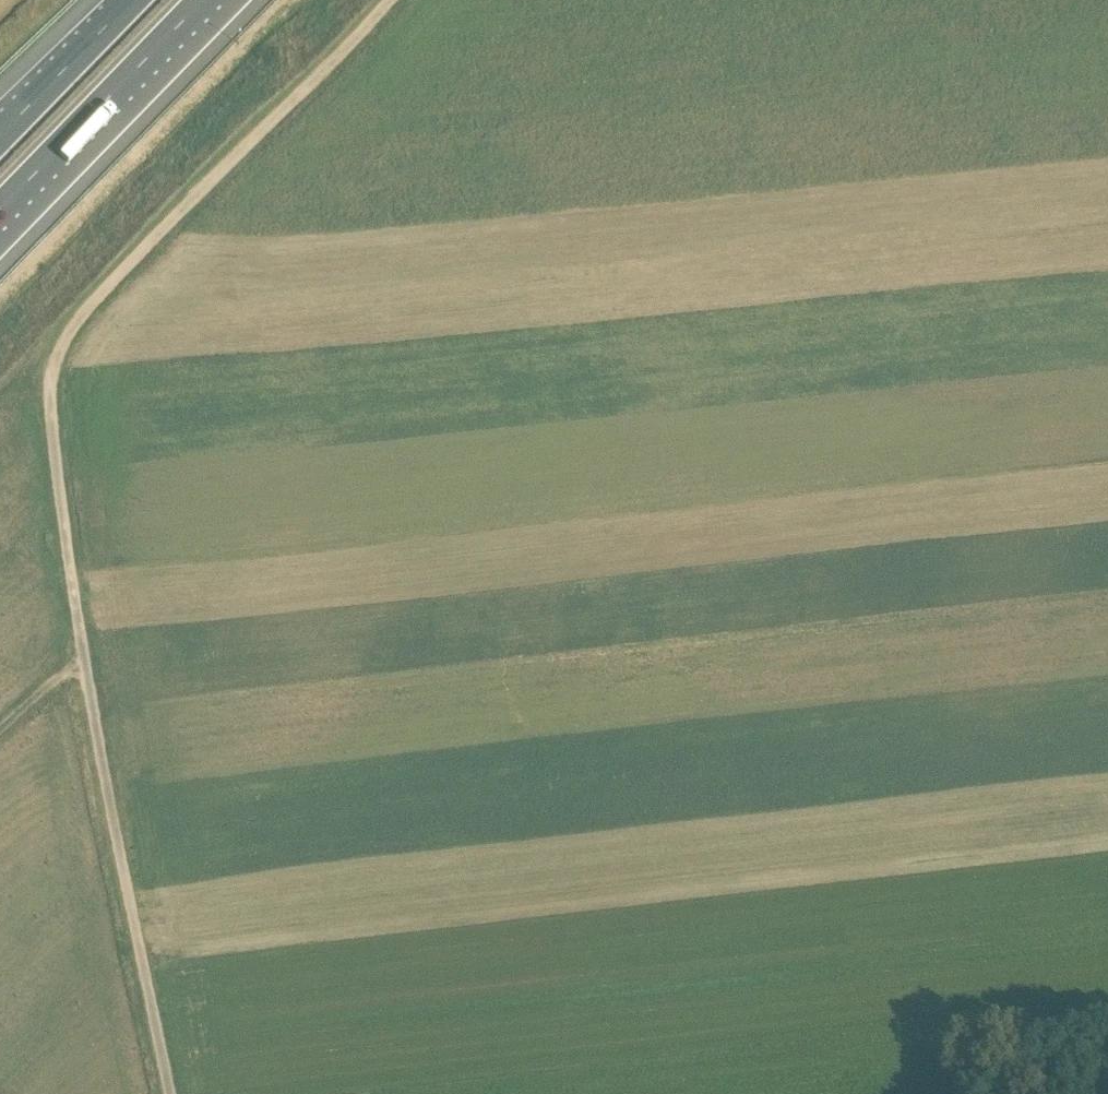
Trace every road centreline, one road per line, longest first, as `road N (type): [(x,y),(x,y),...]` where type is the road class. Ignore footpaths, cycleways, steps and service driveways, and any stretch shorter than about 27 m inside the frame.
road 1 (unclassified): [(167,1093),(80,659),(51,360)]
road 2 (track): [(392,0),(168,218)]
road 3 (motorway): [(0,212),(204,0)]
road 4 (motorway): [(133,0),(0,133)]
road 5 (track): [(51,360),(168,218)]

